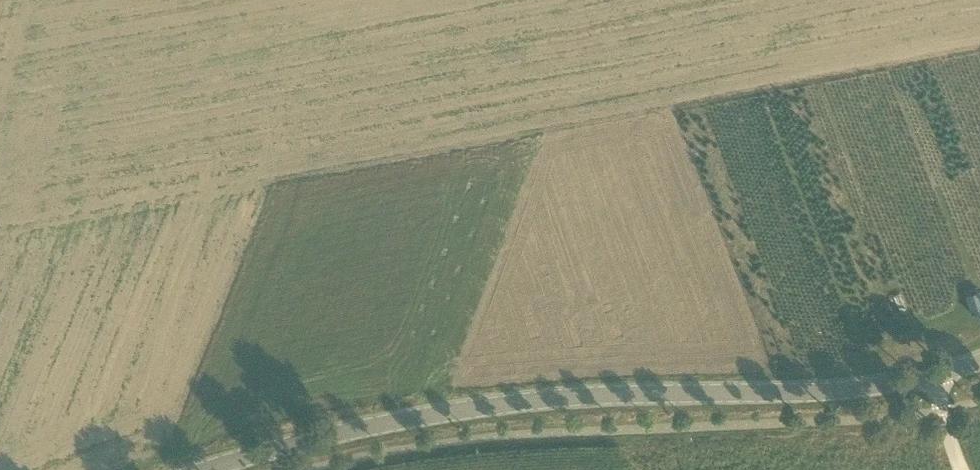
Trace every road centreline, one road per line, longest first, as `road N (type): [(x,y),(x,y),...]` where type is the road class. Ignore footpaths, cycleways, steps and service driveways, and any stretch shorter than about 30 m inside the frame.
road 1 (tertiary): [(203,469),(350,430),(518,402),(777,393),(934,373)]

